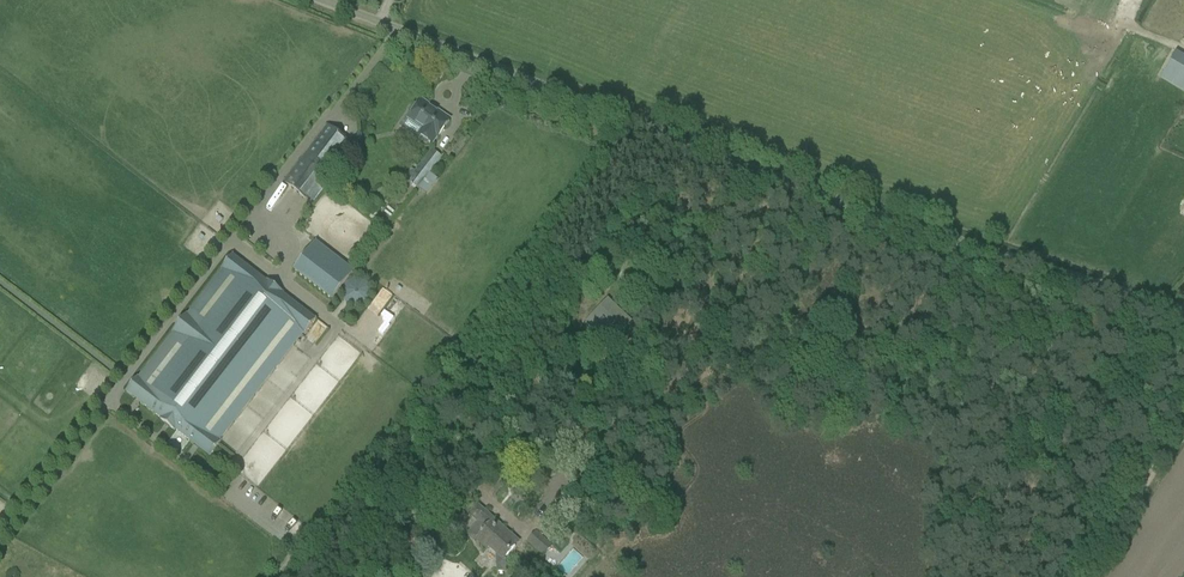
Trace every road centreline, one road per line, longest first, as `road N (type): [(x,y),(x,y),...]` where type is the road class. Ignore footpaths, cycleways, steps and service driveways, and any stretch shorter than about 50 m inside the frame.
road 1 (unclassified): [(325,0),(823,191),(1183,309)]
road 2 (track): [(397,25),(0,543)]
road 3 (track): [(753,163),(629,335),(576,477),(486,488),(485,501),(526,535)]
road 4 (track): [(1085,576),(1183,420)]

